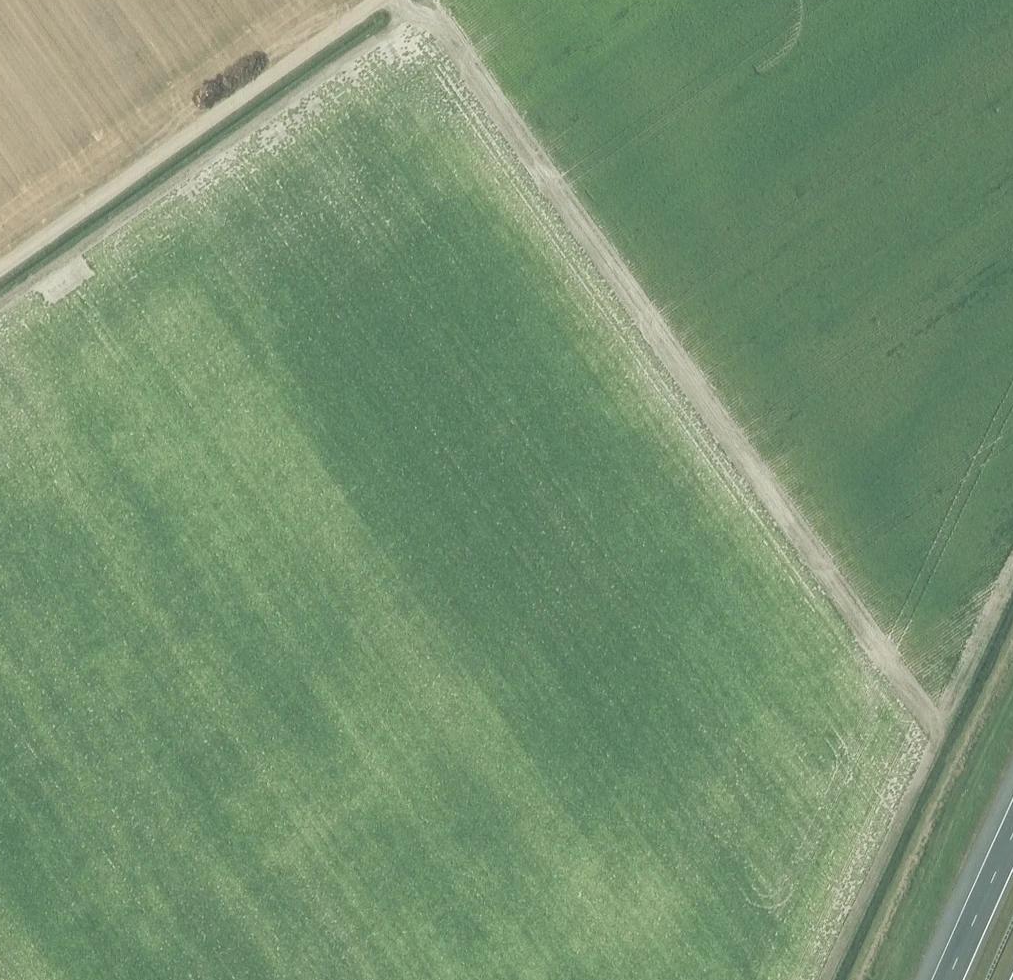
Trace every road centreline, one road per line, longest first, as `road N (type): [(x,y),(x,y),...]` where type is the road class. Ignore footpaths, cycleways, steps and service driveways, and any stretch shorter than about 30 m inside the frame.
road 1 (track): [(376,0),(0,268)]
road 2 (motorway): [(1012,835),(948,979)]

